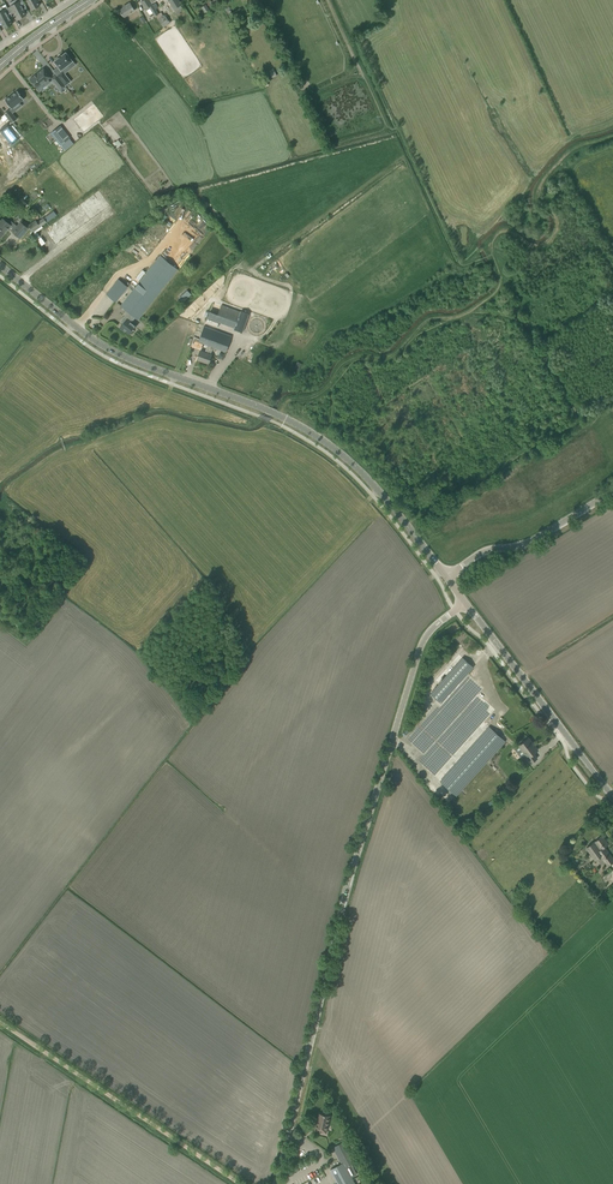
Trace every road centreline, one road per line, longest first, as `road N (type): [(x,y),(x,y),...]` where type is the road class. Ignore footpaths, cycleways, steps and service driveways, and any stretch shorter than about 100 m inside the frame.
road 1 (unclassified): [(276,1183),(334,942),(418,656),(436,625),(465,604)]
road 2 (tertiary): [(446,578),(337,451),(278,414),(94,342),(0,266)]
road 3 (track): [(471,311),(521,324),(576,417),(400,530)]
road 4 (track): [(471,311),(501,283),(492,254),(497,234),(512,232),(532,245),(549,239),(557,218),(539,188),(561,159),(612,135)]
road 5 (track): [(0,1023),(239,1183)]
road 6 (tertiary): [(612,798),(465,604)]
road 7 (track): [(280,415),(289,400),(327,388),(357,356),(382,359),(422,325),(471,311)]
road 8 (unclassified): [(446,578),(484,552),(531,543),(612,492)]

